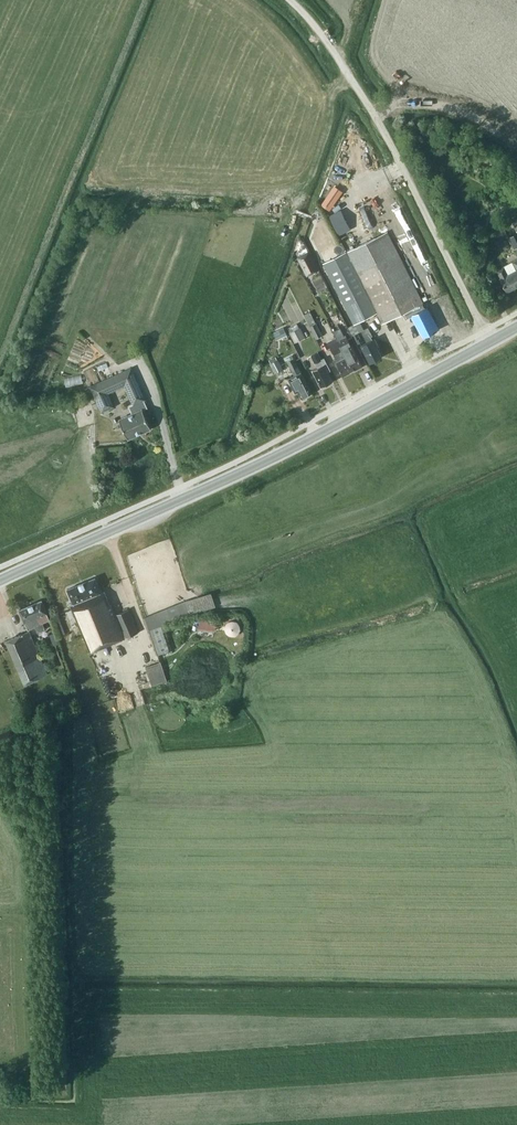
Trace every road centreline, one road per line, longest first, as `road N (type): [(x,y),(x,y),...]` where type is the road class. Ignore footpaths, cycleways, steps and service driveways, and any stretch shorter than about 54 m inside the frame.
road 1 (primary): [(0,580),(347,419),(490,342)]
road 2 (unclassified): [(490,342),(371,109),(290,0)]

